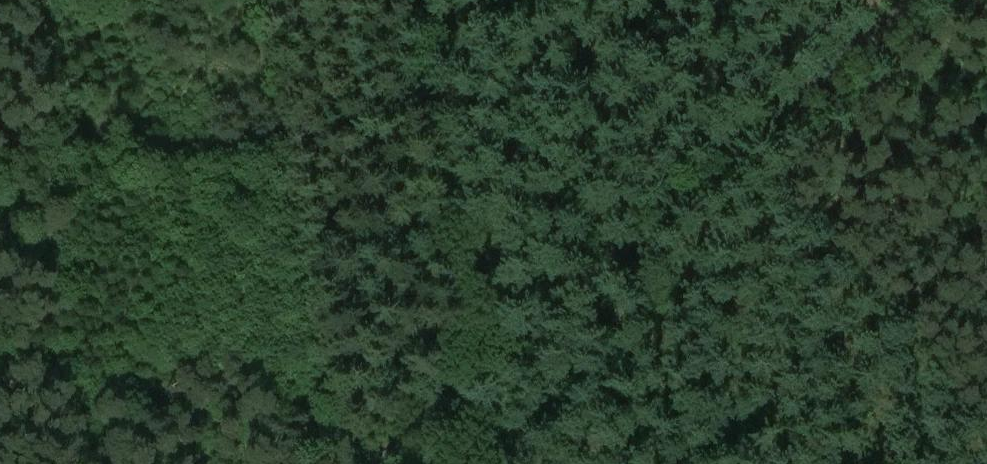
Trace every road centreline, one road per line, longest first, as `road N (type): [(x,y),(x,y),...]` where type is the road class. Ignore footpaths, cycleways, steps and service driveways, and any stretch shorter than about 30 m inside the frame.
road 1 (unclassified): [(374,463),(905,0)]
road 2 (track): [(53,463),(29,0)]
road 3 (track): [(730,150),(986,460)]

